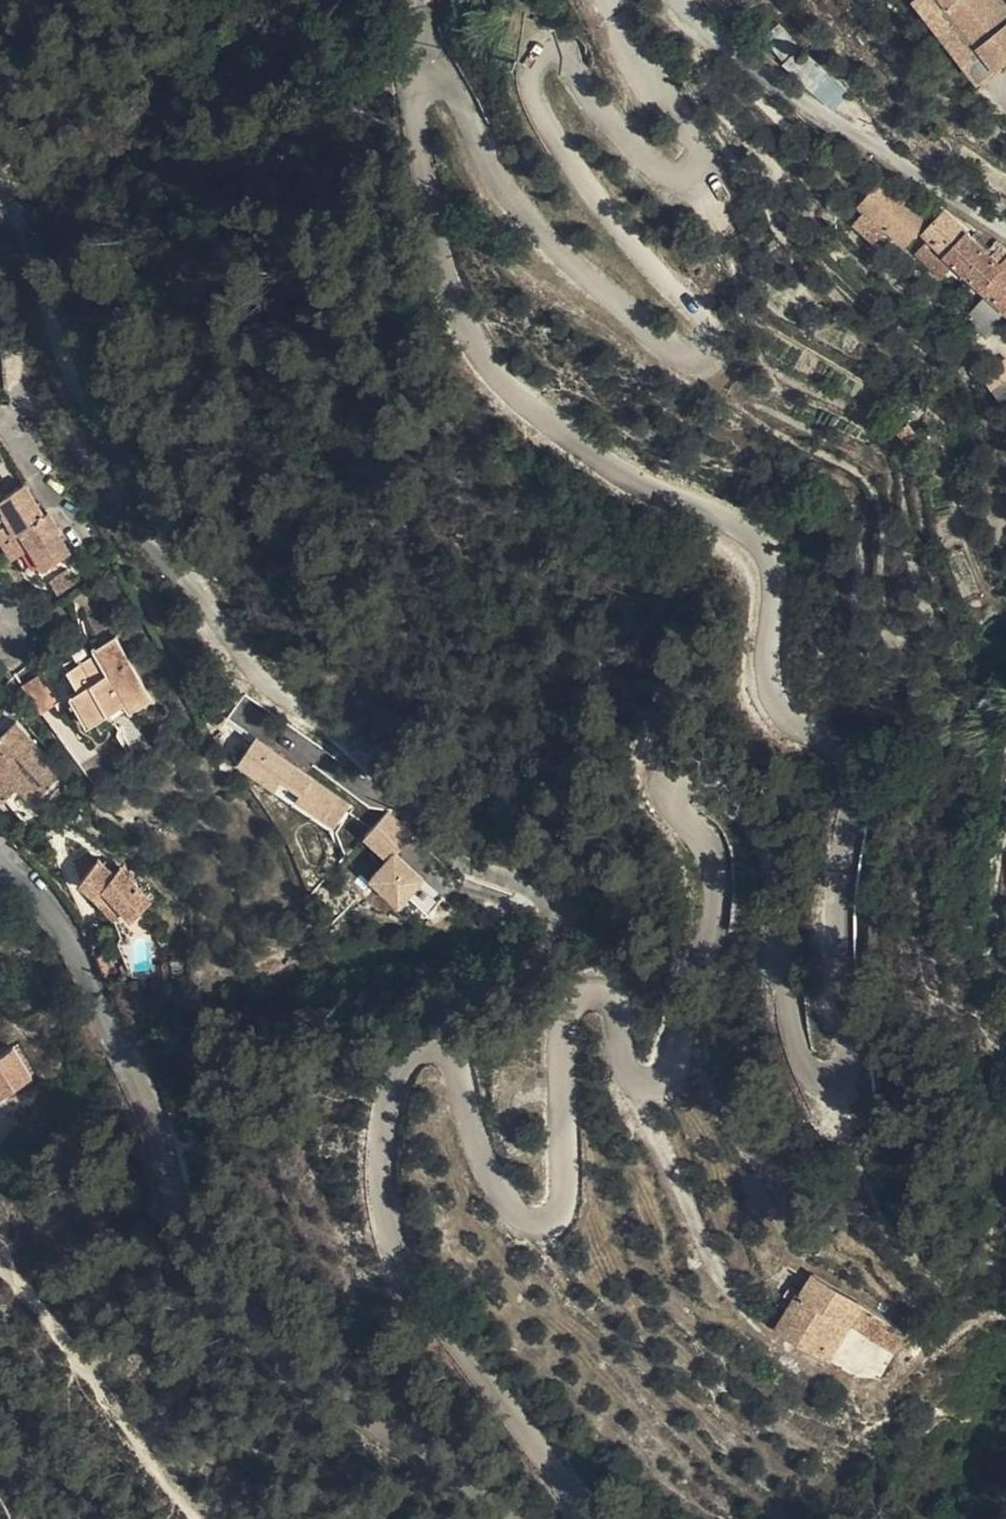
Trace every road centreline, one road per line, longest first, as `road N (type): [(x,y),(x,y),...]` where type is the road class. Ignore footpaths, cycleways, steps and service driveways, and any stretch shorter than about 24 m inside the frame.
road 1 (residential): [(443,1051),(476,1150),(511,1209),(537,1220),(559,1210),(564,1006),(581,991),(602,992),(629,1077),(647,1087),(687,1043),(718,890),(711,853),(672,800),(673,776),(701,773),(743,809),(780,889),(798,1038),(820,1076),(842,1079),(854,1060),(841,889),(852,809),(845,768),(780,705),(767,659),(771,589),(764,553),(740,528),(636,481),(560,431),(500,379),(446,289),(411,104),(426,85),(458,93),(488,164),(523,217),(676,351),(705,348),(708,328),(562,151),(533,90),(530,60),(550,47),(590,100),(673,181),(696,178),(706,154),(671,99),(631,57),(610,0)]
road 2 (residential): [(443,1051),(466,1015),(540,956),(554,924),(546,899),(444,845),(360,753),(278,694),(241,652),(92,428),(22,218),(0,197)]
road 3 (residential): [(502,1518),(290,1365),(185,1250),(113,1045),(61,935),(0,850)]
road 4 (residential): [(597,1518),(441,1327),(392,1247),(377,1179),(394,1075),(420,1051),(443,1051)]
road 5 (track): [(207,1518),(129,1426),(0,1232)]

